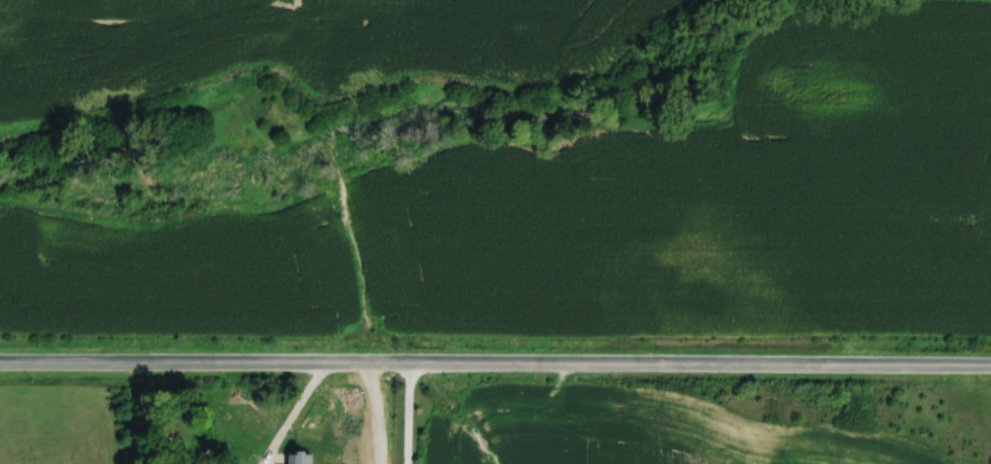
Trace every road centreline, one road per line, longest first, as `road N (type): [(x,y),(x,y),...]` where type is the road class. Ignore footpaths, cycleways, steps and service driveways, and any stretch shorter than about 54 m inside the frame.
road 1 (tertiary): [(990,368),(0,365)]

